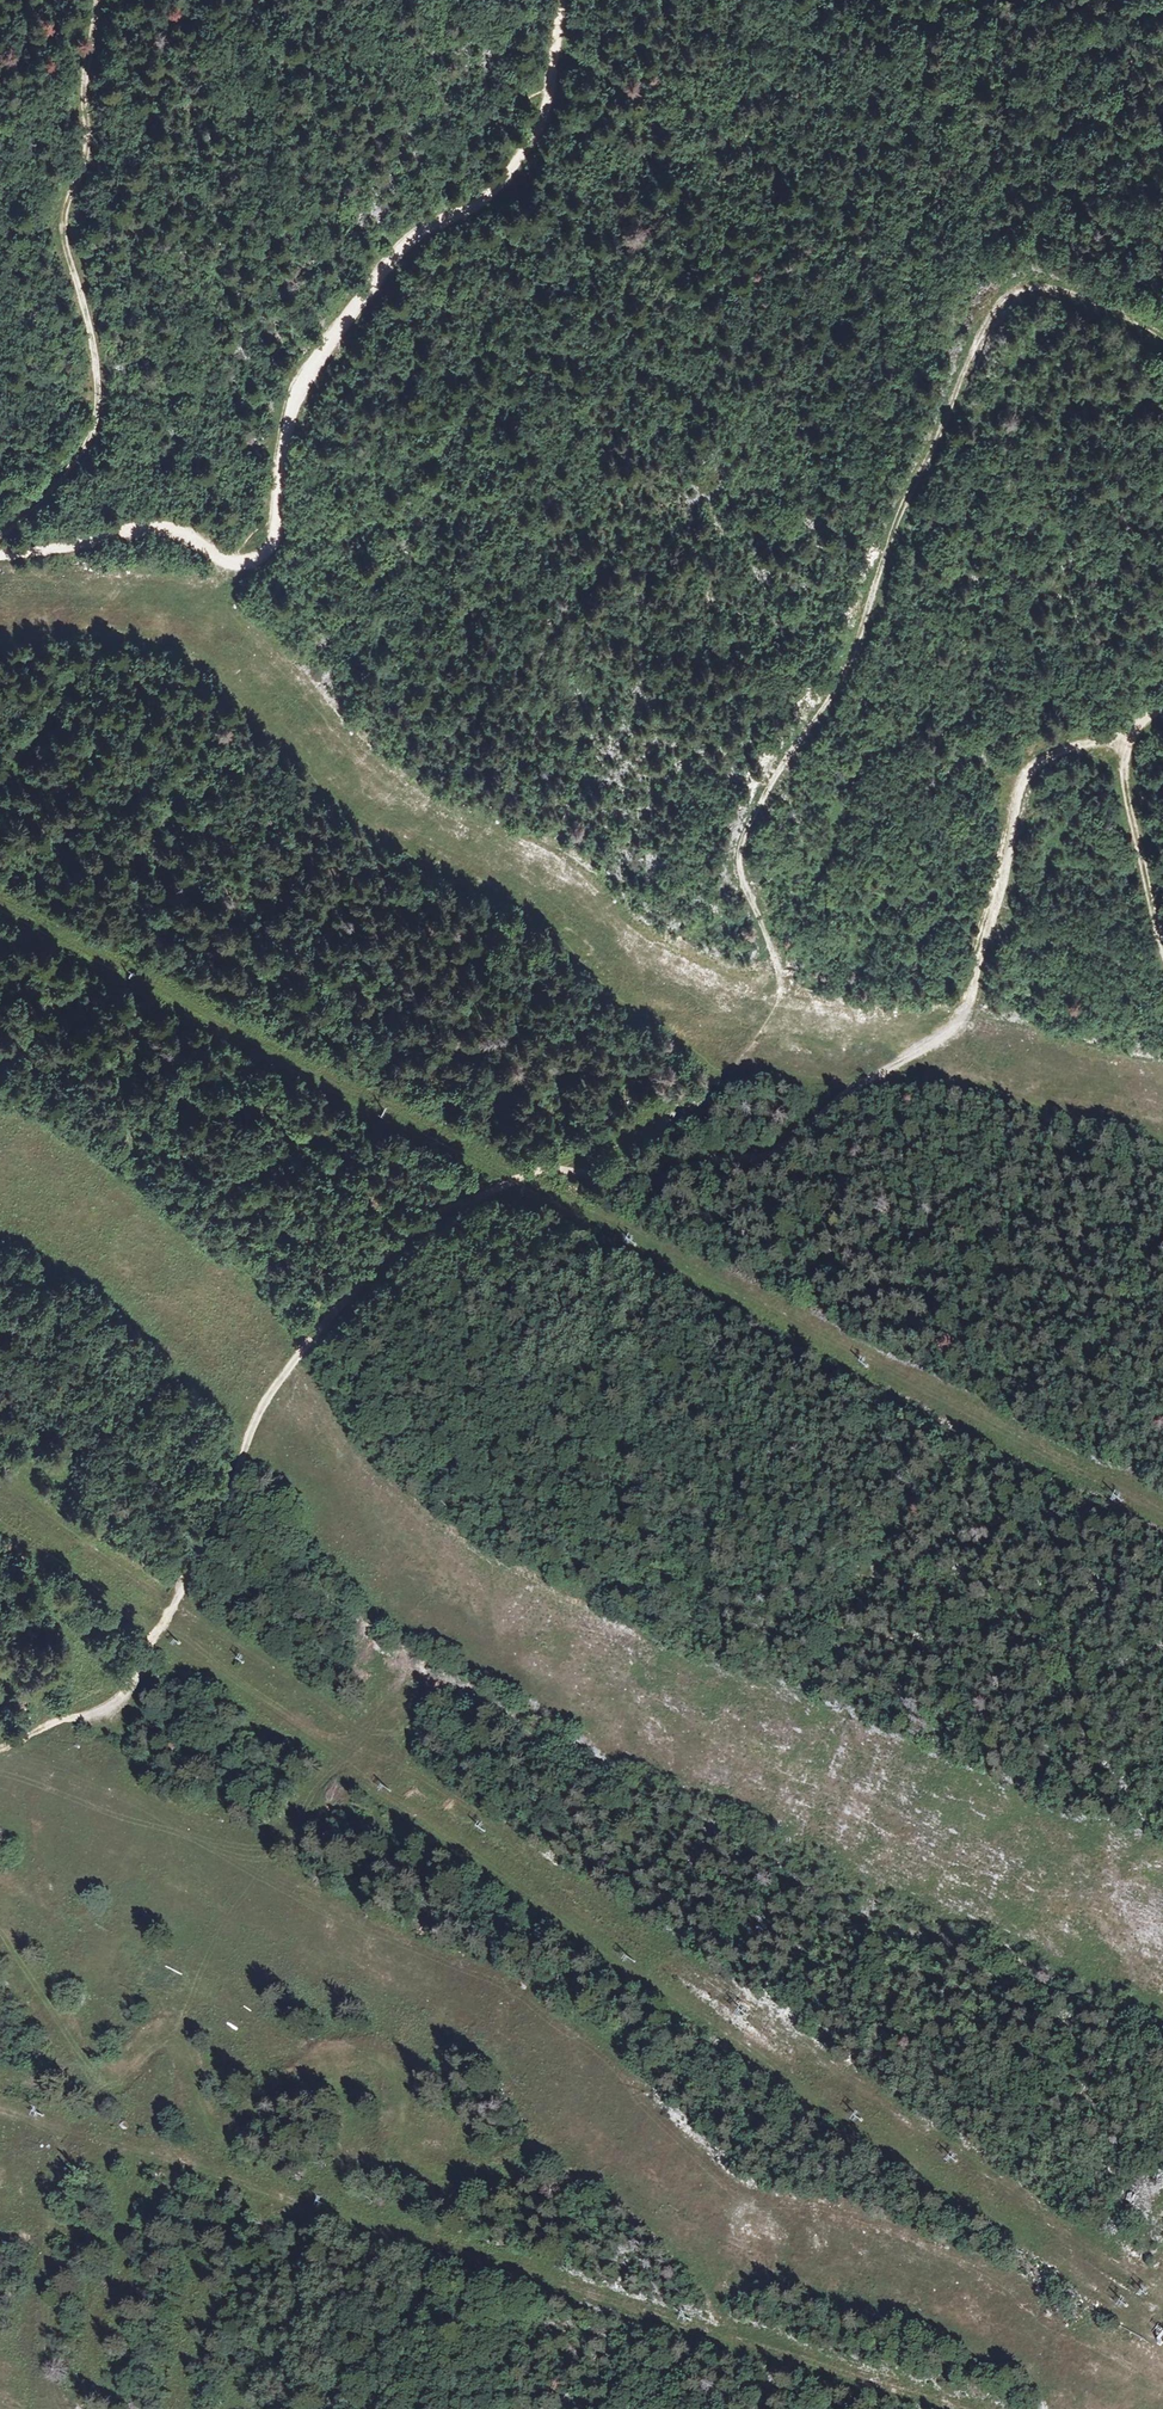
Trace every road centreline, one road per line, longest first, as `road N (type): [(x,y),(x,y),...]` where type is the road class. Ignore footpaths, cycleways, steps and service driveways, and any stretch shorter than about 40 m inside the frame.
road 1 (track): [(1162,699),(1120,735),(1029,760),(970,995),(947,1032),(786,1145),(655,1181),(547,1168),(461,1202),(390,1255),(316,1335),(256,1416),(184,1586),(122,1700),(58,1718),(0,1747)]
road 2 (track): [(1162,336),(1043,285),(1013,293),(994,310),(860,630),(741,837),(743,878),(782,978),(777,1006),(736,1064),(686,1107),(623,1142),(547,1168)]
road 3 (track): [(0,557),(157,526),(232,563),(259,559),(277,535),(289,412),(336,334),(420,231),(490,192),(527,143),(545,102),(559,0)]
road 4 (track): [(0,536),(68,469),(89,442),(96,414),(92,336),(63,231),(88,150),(84,79),(96,0)]
road 5 (track): [(1162,945),(1141,879),(1120,735)]

